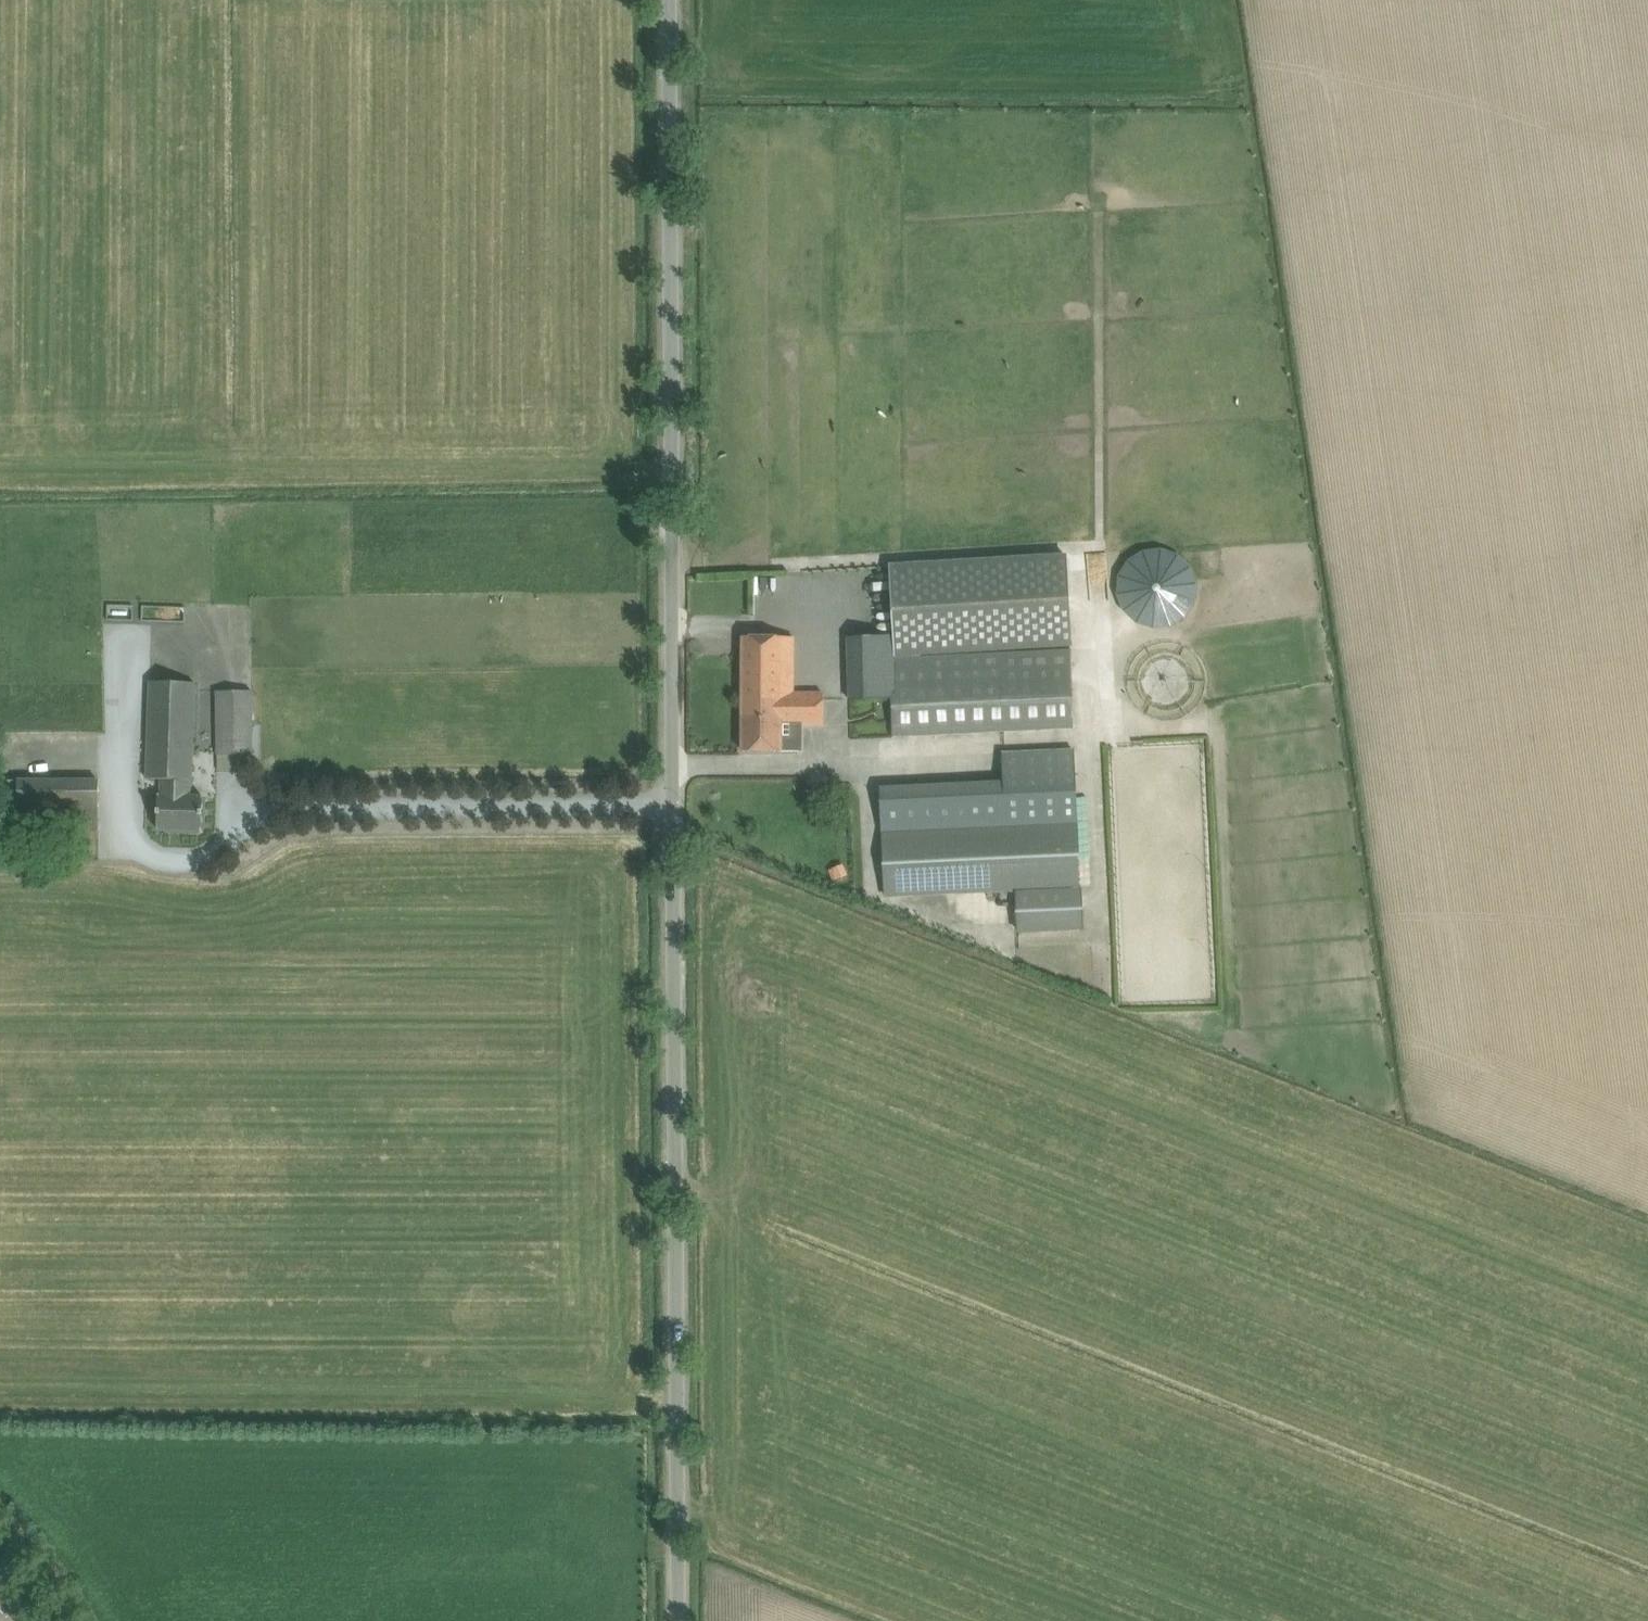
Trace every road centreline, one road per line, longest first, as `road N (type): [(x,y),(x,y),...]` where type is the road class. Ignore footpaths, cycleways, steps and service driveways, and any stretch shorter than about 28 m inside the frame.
road 1 (unclassified): [(667,0),(678,1620)]

